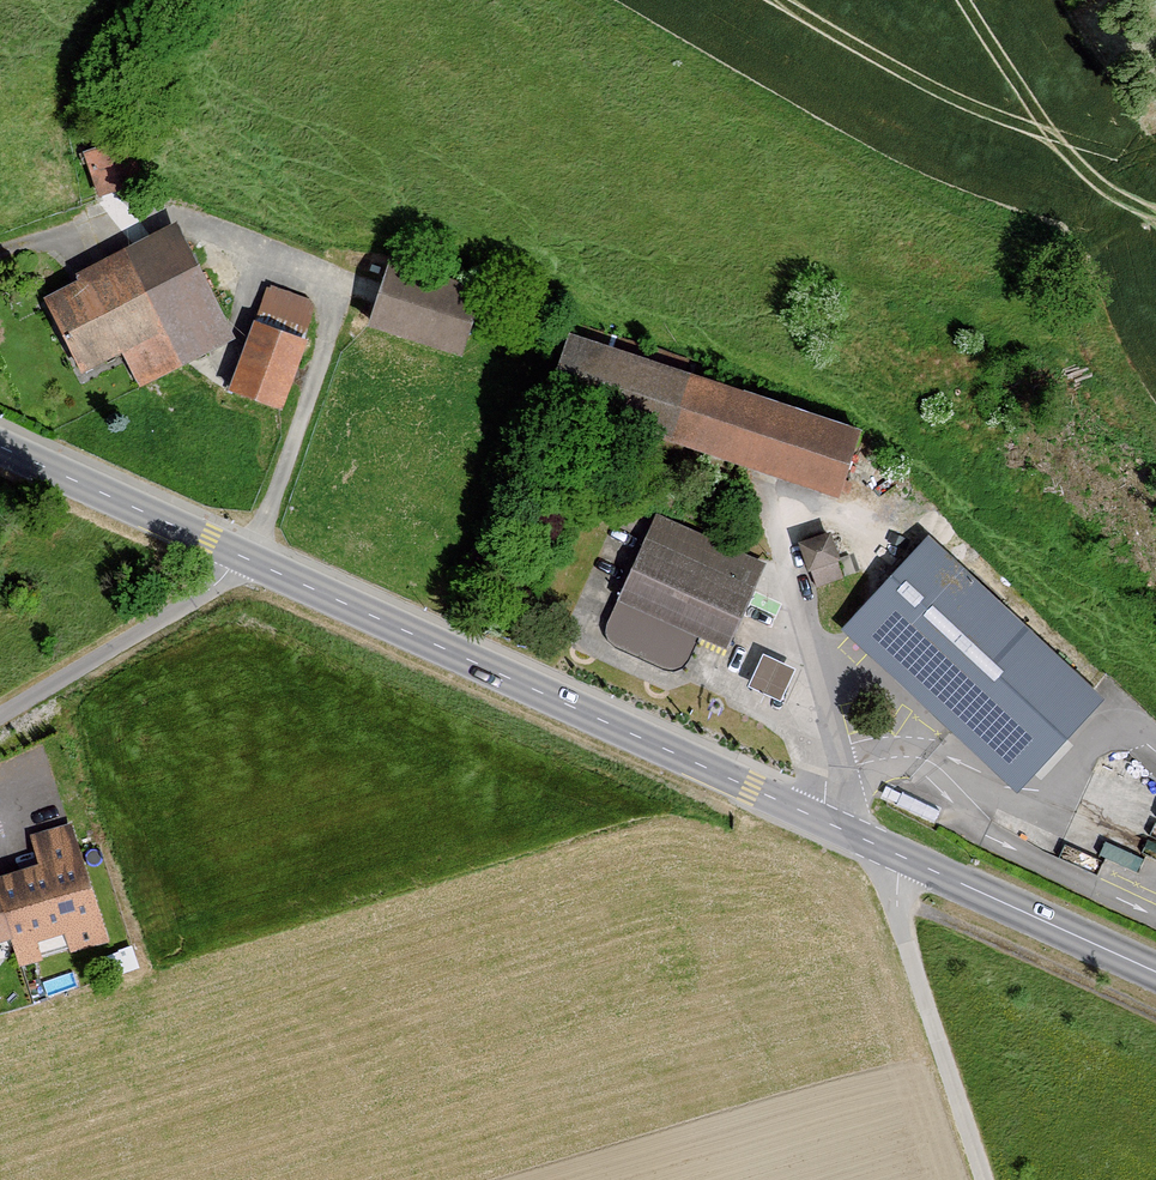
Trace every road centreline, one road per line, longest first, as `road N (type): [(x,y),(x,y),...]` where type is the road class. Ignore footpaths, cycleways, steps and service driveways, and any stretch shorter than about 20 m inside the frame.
road 1 (secondary): [(241,558),(1155,971)]
road 2 (track): [(983,1179),(896,907),(899,856)]
road 3 (residential): [(0,717),(241,558)]
road 4 (track): [(896,900),(1155,1016)]
road 5 (secondary): [(0,448),(241,558)]

